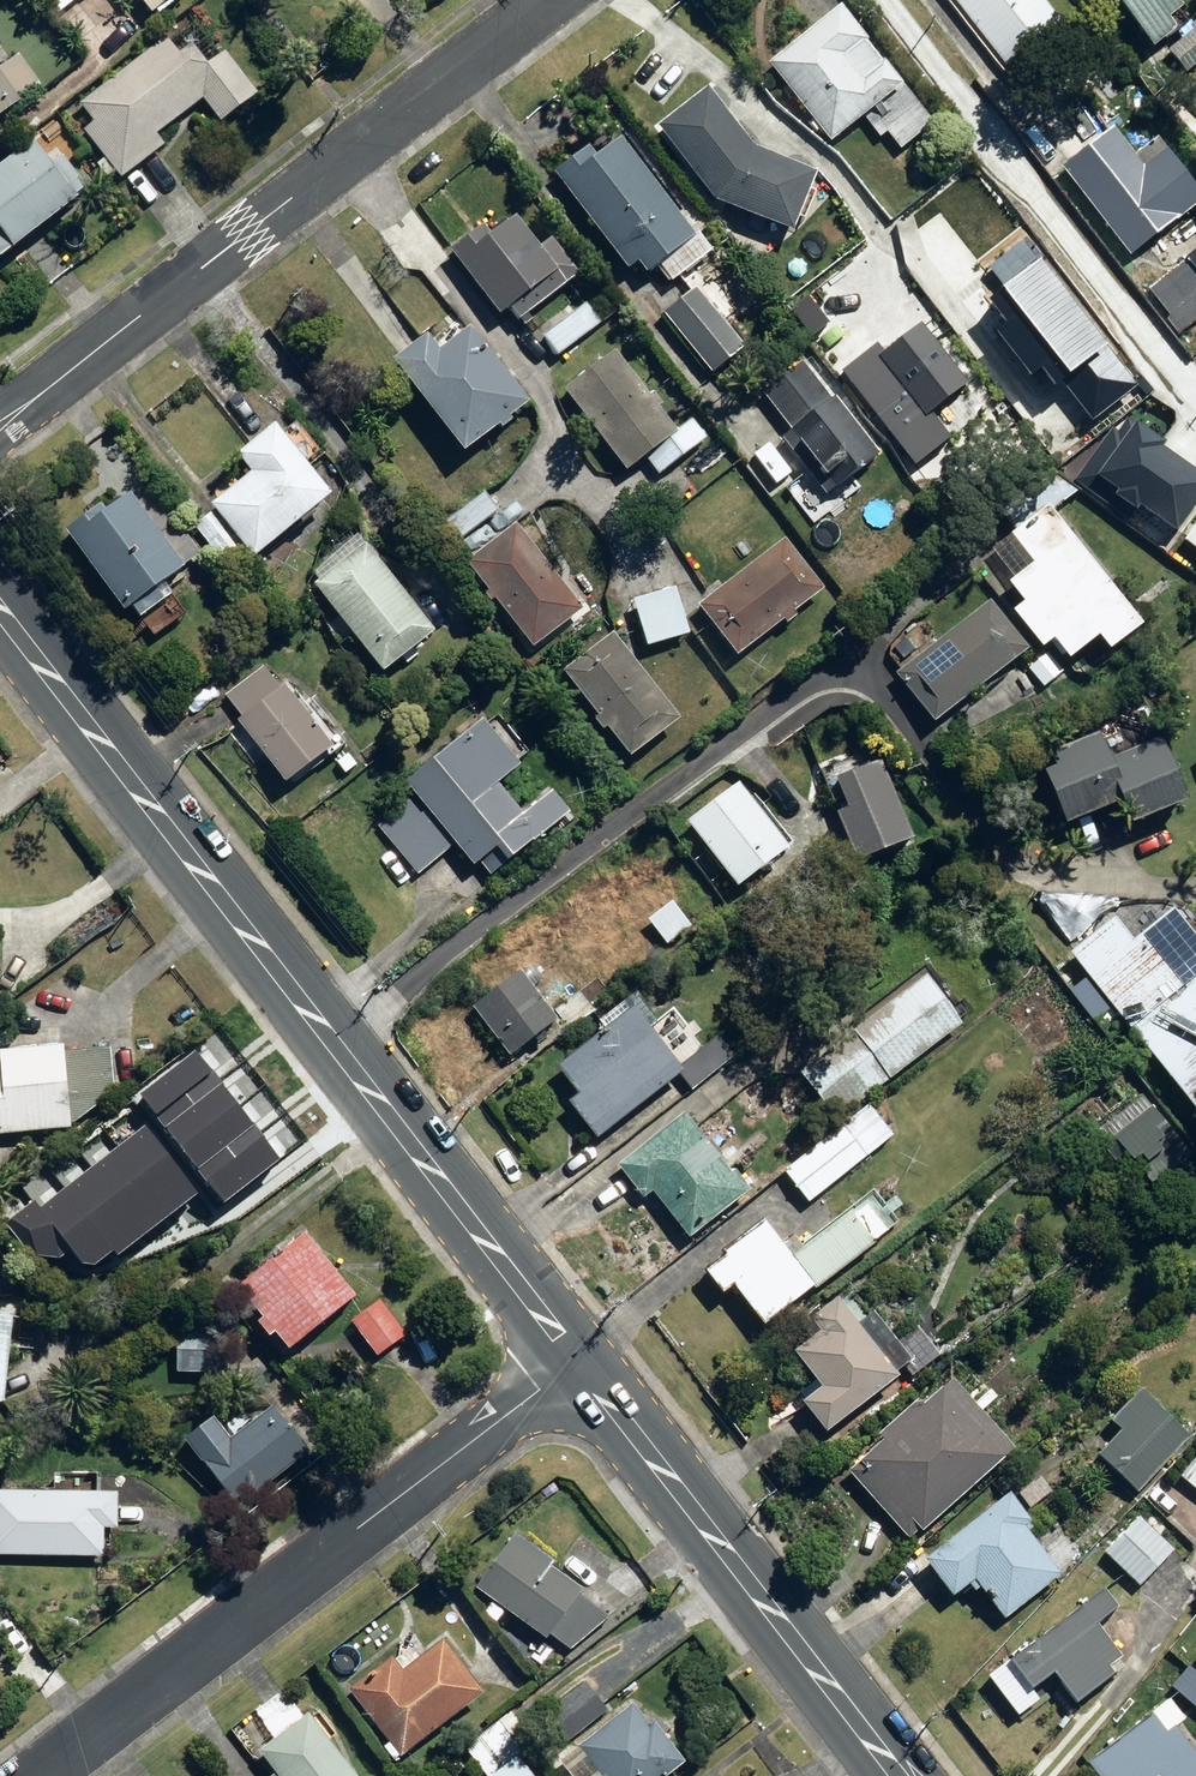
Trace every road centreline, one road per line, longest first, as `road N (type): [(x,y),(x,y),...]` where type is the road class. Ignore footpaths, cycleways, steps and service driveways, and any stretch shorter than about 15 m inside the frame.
road 1 (tertiary): [(0,608),(577,1359)]
road 2 (residential): [(0,427),(232,230),(537,0)]
road 3 (residential): [(40,1775),(577,1359)]
road 4 (tertiary): [(577,1359),(898,1775)]

